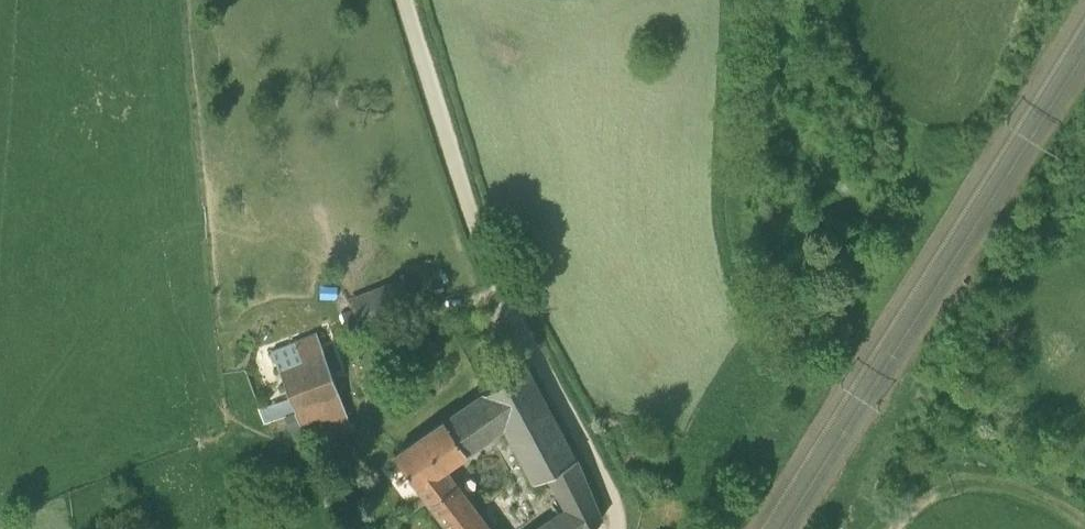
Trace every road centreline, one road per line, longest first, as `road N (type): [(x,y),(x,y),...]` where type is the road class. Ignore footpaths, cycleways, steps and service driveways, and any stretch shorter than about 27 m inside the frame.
road 1 (unclassified): [(617,528),(607,485),(485,251),(406,0)]
road 2 (track): [(894,528),(932,490),(965,480),(1019,488),(1084,522)]

